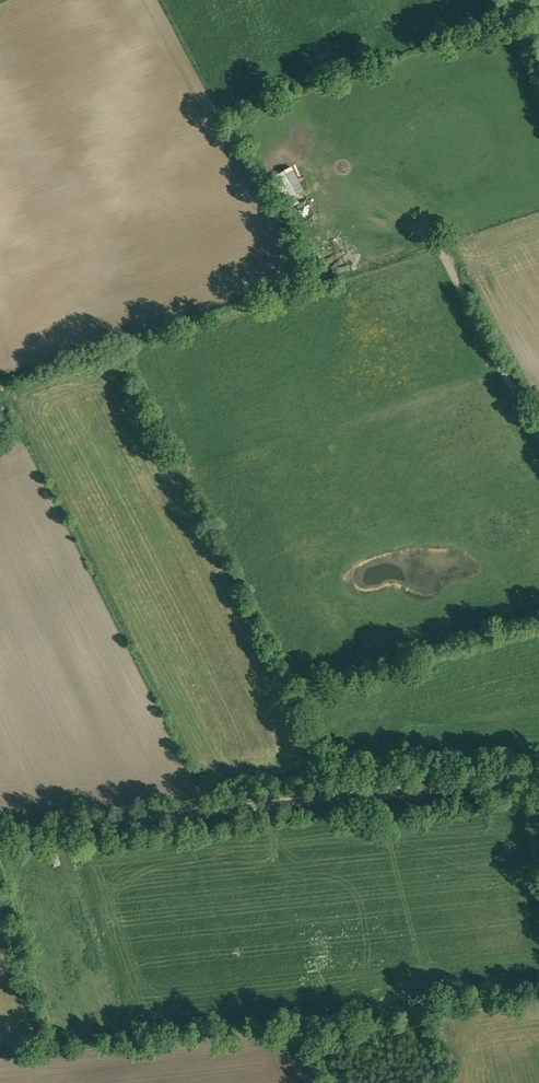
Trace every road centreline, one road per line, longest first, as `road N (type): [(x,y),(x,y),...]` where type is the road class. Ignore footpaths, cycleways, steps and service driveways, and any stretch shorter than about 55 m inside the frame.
road 1 (tertiary): [(532,776),(0,833)]
road 2 (track): [(538,425),(445,248)]

